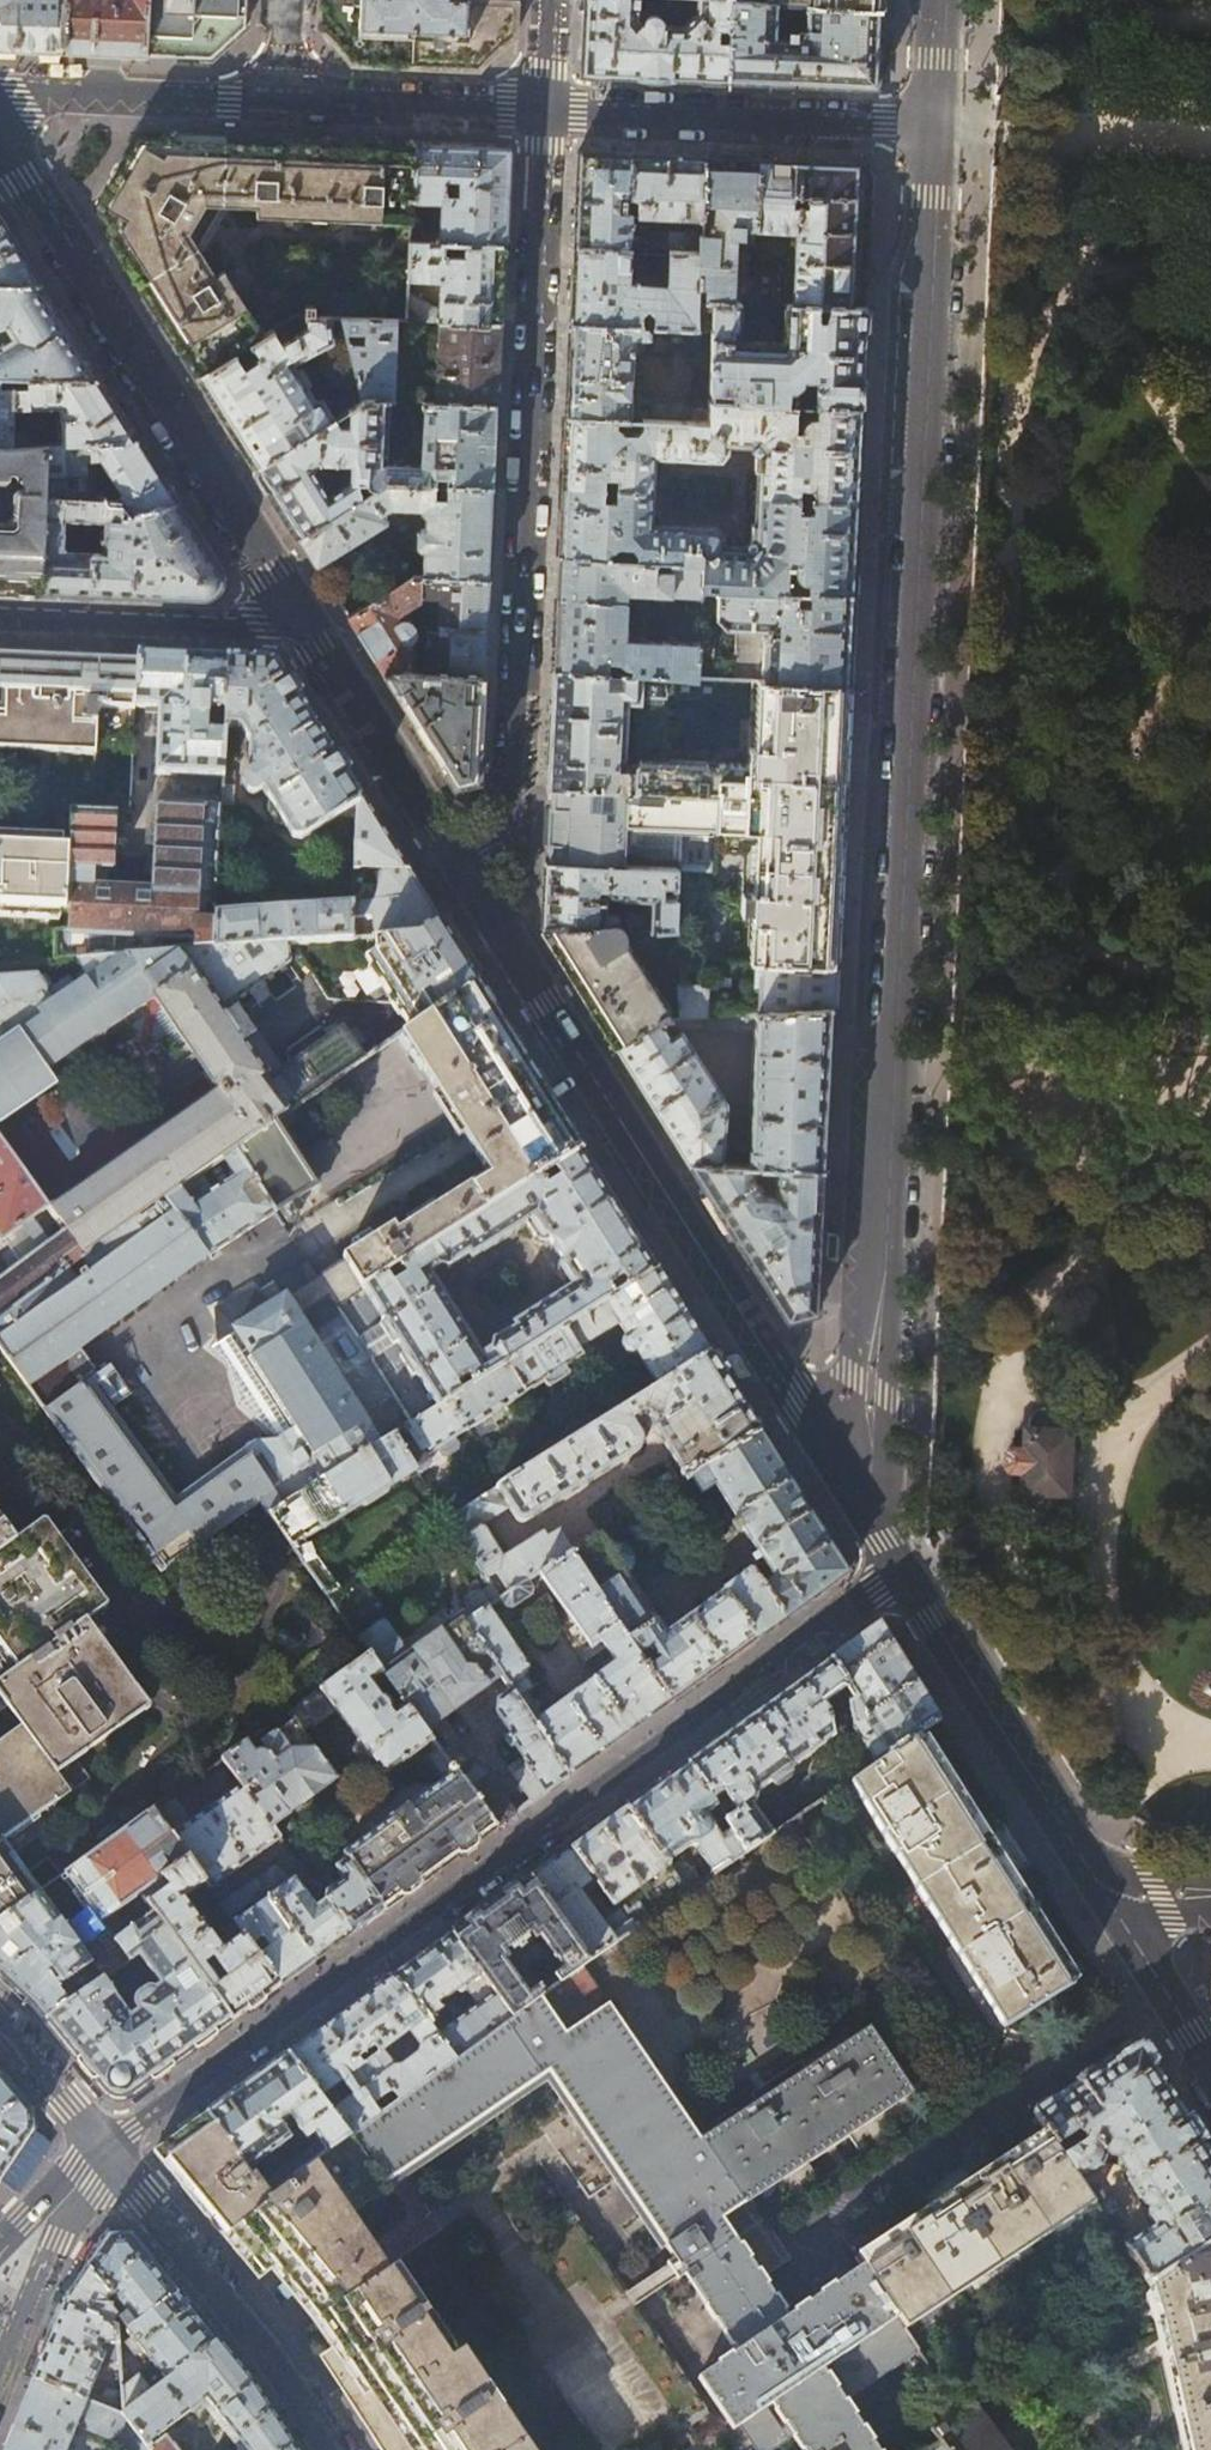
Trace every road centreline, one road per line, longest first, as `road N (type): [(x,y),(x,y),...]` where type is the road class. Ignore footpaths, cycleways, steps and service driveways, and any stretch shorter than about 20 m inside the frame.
road 1 (residential): [(936,127),(886,1227),(863,1505)]
road 2 (residential): [(906,1573),(107,2148)]
road 3 (residential): [(544,109),(508,814),(455,857)]
road 4 (tertiary): [(455,857),(778,1383),(863,1505)]
road 5 (tertiary): [(0,148),(304,627)]
road 6 (residential): [(544,109),(936,127)]
road 7 (tertiary): [(906,1573),(1106,1892)]
road 8 (residential): [(107,2148),(258,2336),(331,2449)]
road 9 (residential): [(0,615),(304,627)]
road 10 (residential): [(0,84),(282,97)]
road 11 (tertiary): [(304,627),(455,857)]
road 12 (residential): [(282,97),(544,109)]
road 13 (residential): [(0,2373),(55,2237),(107,2148)]
road 14 (tertiary): [(1106,1892),(1210,2064)]
road 15 (residential): [(0,2020),(107,2148)]
road 16 (residential): [(107,2148),(0,2244)]
road 17 (residential): [(943,0),(936,127)]

